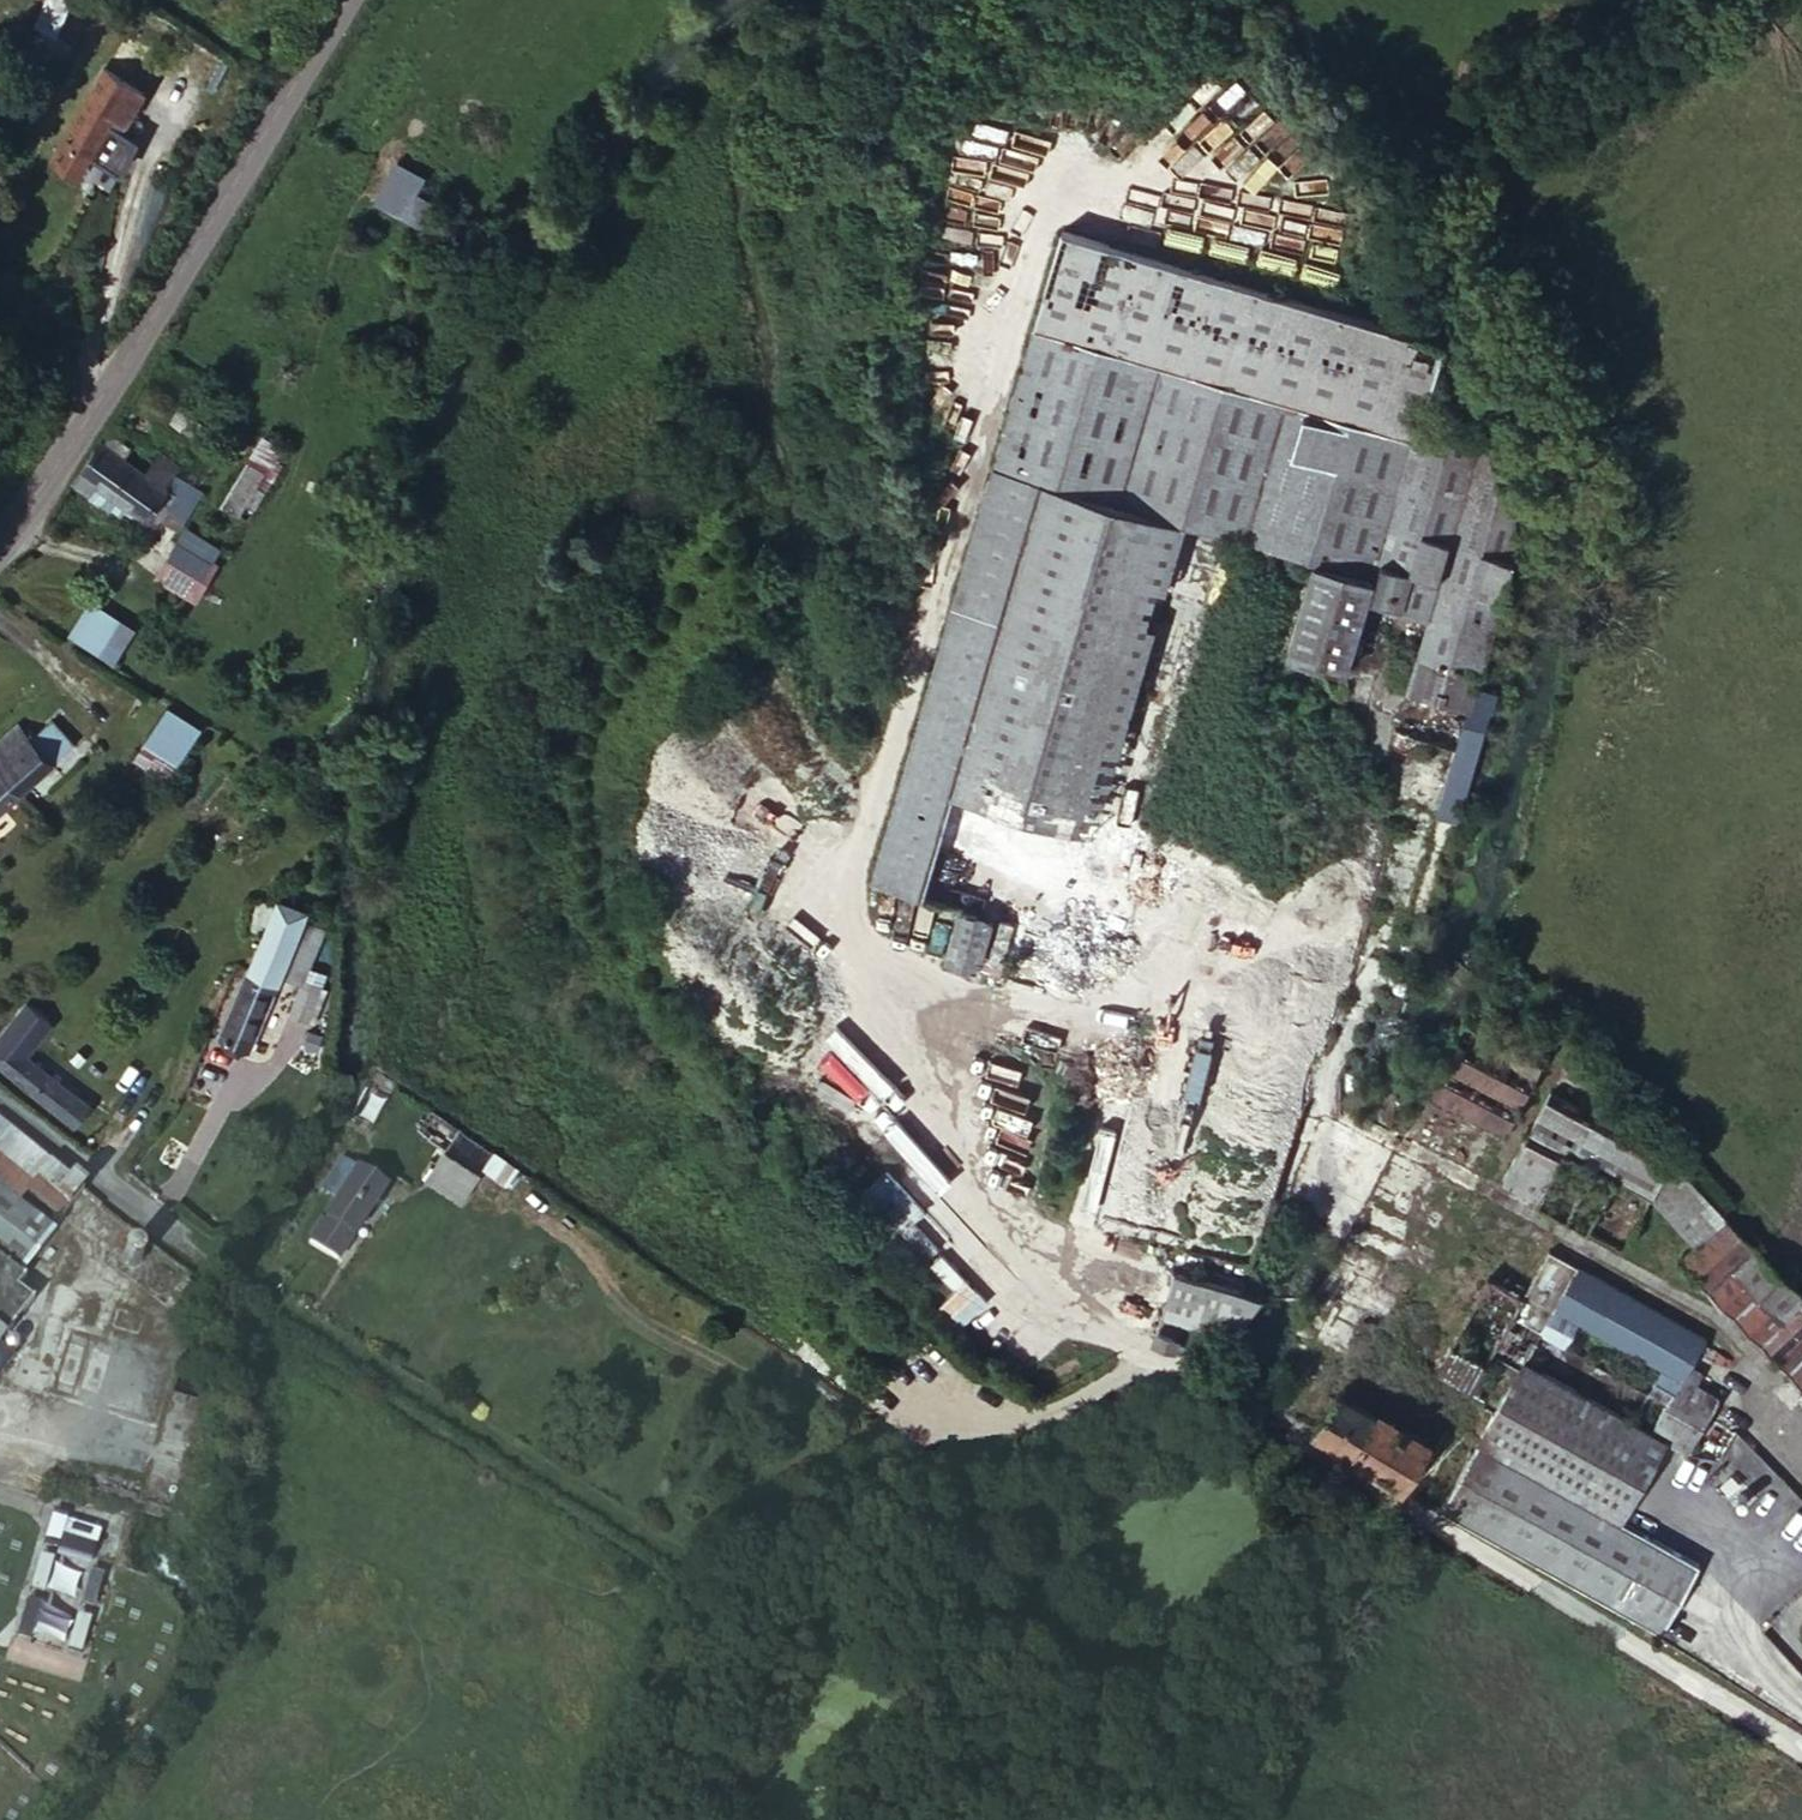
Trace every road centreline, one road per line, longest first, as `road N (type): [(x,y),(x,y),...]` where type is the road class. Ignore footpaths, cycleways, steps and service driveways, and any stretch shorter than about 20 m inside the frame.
road 1 (residential): [(1801,1744),(1203,1372),(1165,1358),(1010,1424),(870,1442),(707,1547),(667,1553),(414,1383)]
road 2 (tertiary): [(0,527),(108,380),(357,0)]
road 3 (residential): [(363,1350),(209,1260),(0,1101)]
road 4 (residential): [(0,1411),(5,1405),(63,1429),(173,1446)]

